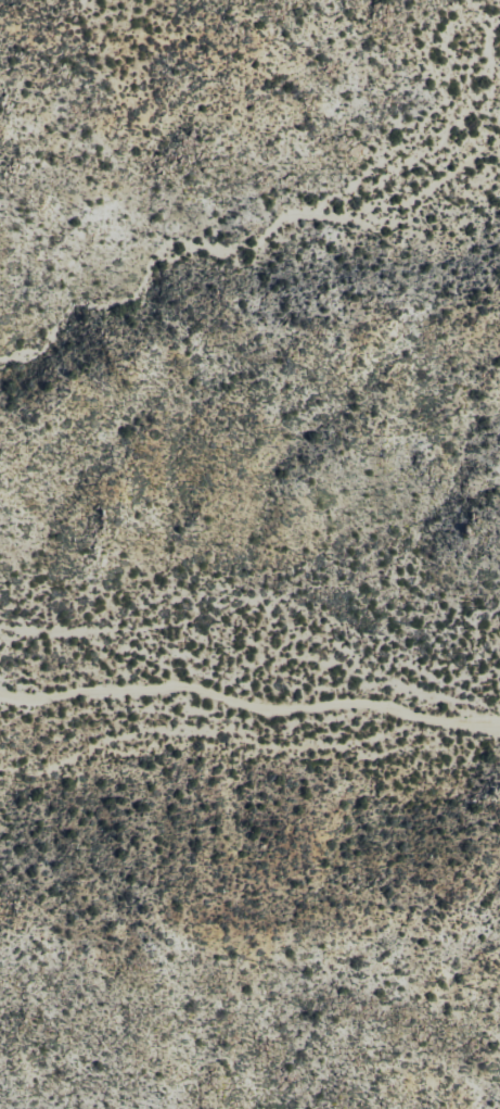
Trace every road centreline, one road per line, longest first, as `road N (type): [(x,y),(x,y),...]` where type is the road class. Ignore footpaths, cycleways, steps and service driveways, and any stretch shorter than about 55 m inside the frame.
road 1 (track): [(499,721),(363,703),(242,704),(171,683),(30,697),(0,691)]

